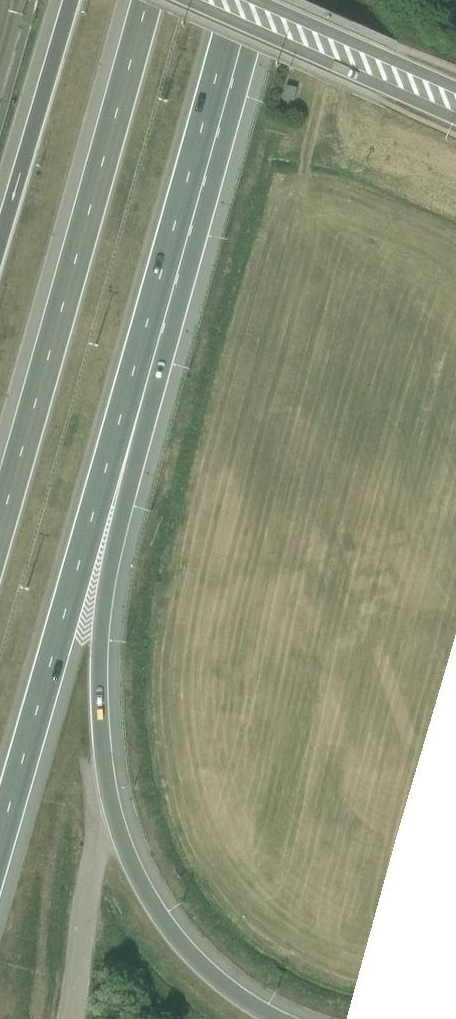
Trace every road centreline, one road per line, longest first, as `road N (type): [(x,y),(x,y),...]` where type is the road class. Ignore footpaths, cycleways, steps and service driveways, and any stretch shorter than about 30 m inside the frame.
road 1 (motorway): [(276,1018),(199,964),(156,912),(118,830),(99,667),(109,563),(128,479),(127,394)]
road 2 (motorway): [(144,0),(0,523)]
road 3 (motorway): [(0,836),(127,394)]
road 4 (motorway): [(127,394),(234,0)]
road 5 (secondary): [(455,106),(218,0)]
road 6 (motorway): [(68,0),(0,230)]

